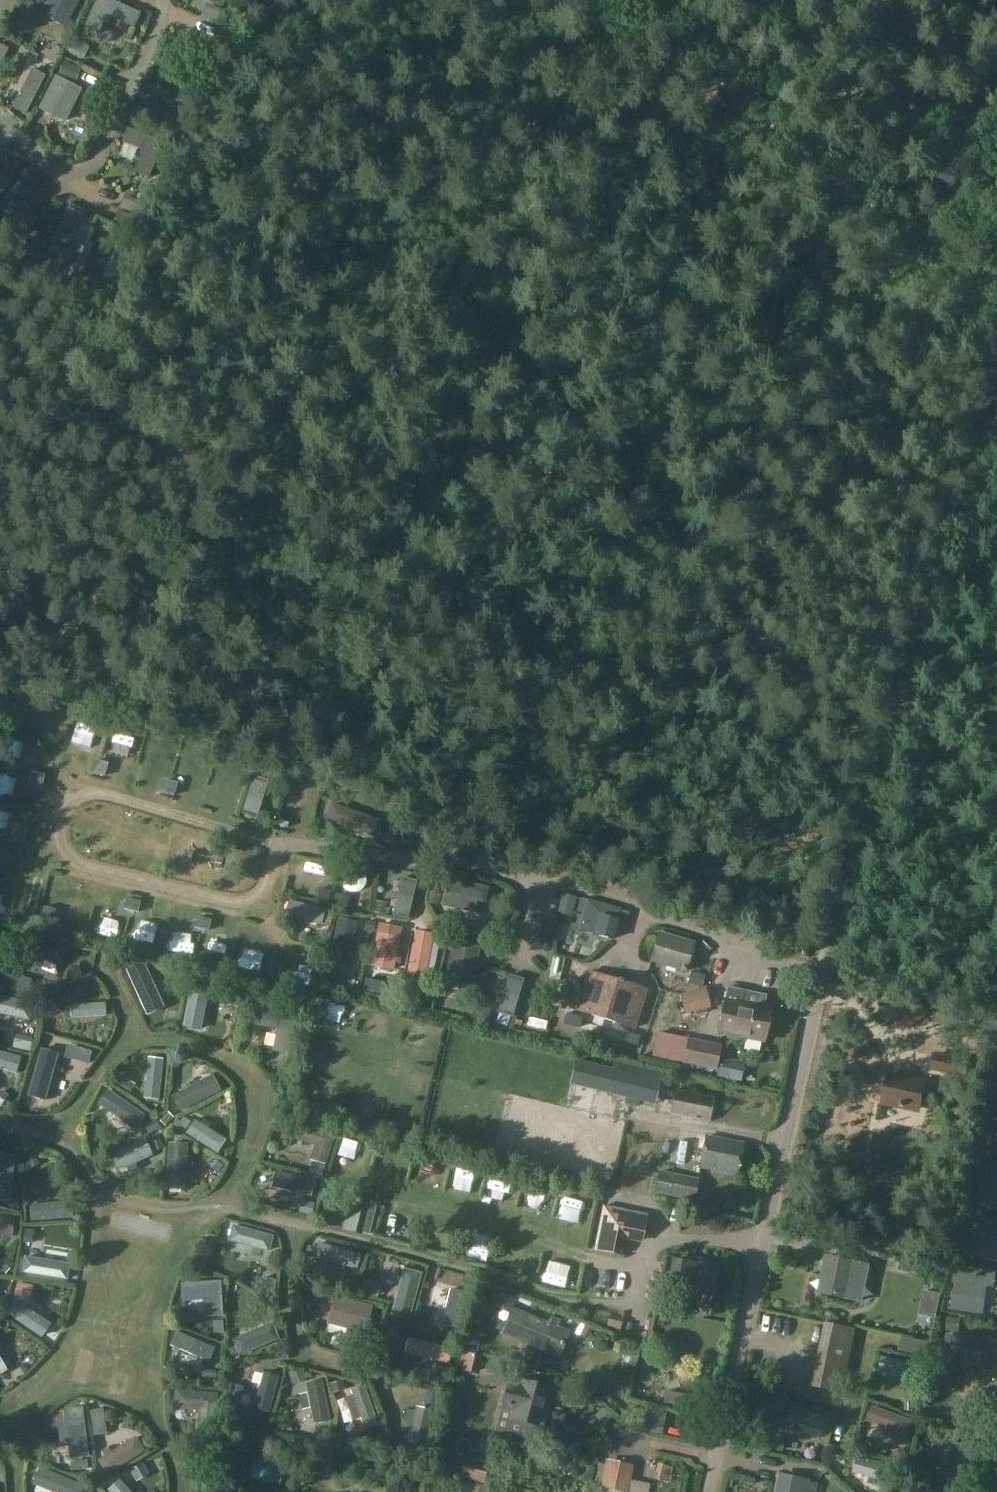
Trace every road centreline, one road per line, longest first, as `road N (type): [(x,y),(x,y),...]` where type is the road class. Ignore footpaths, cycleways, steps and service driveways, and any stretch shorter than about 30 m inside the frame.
road 1 (track): [(996,418),(821,962)]
road 2 (unclassified): [(706,1491),(821,962)]
road 3 (track): [(996,302),(625,0)]
road 4 (track): [(619,1111),(781,1143)]

